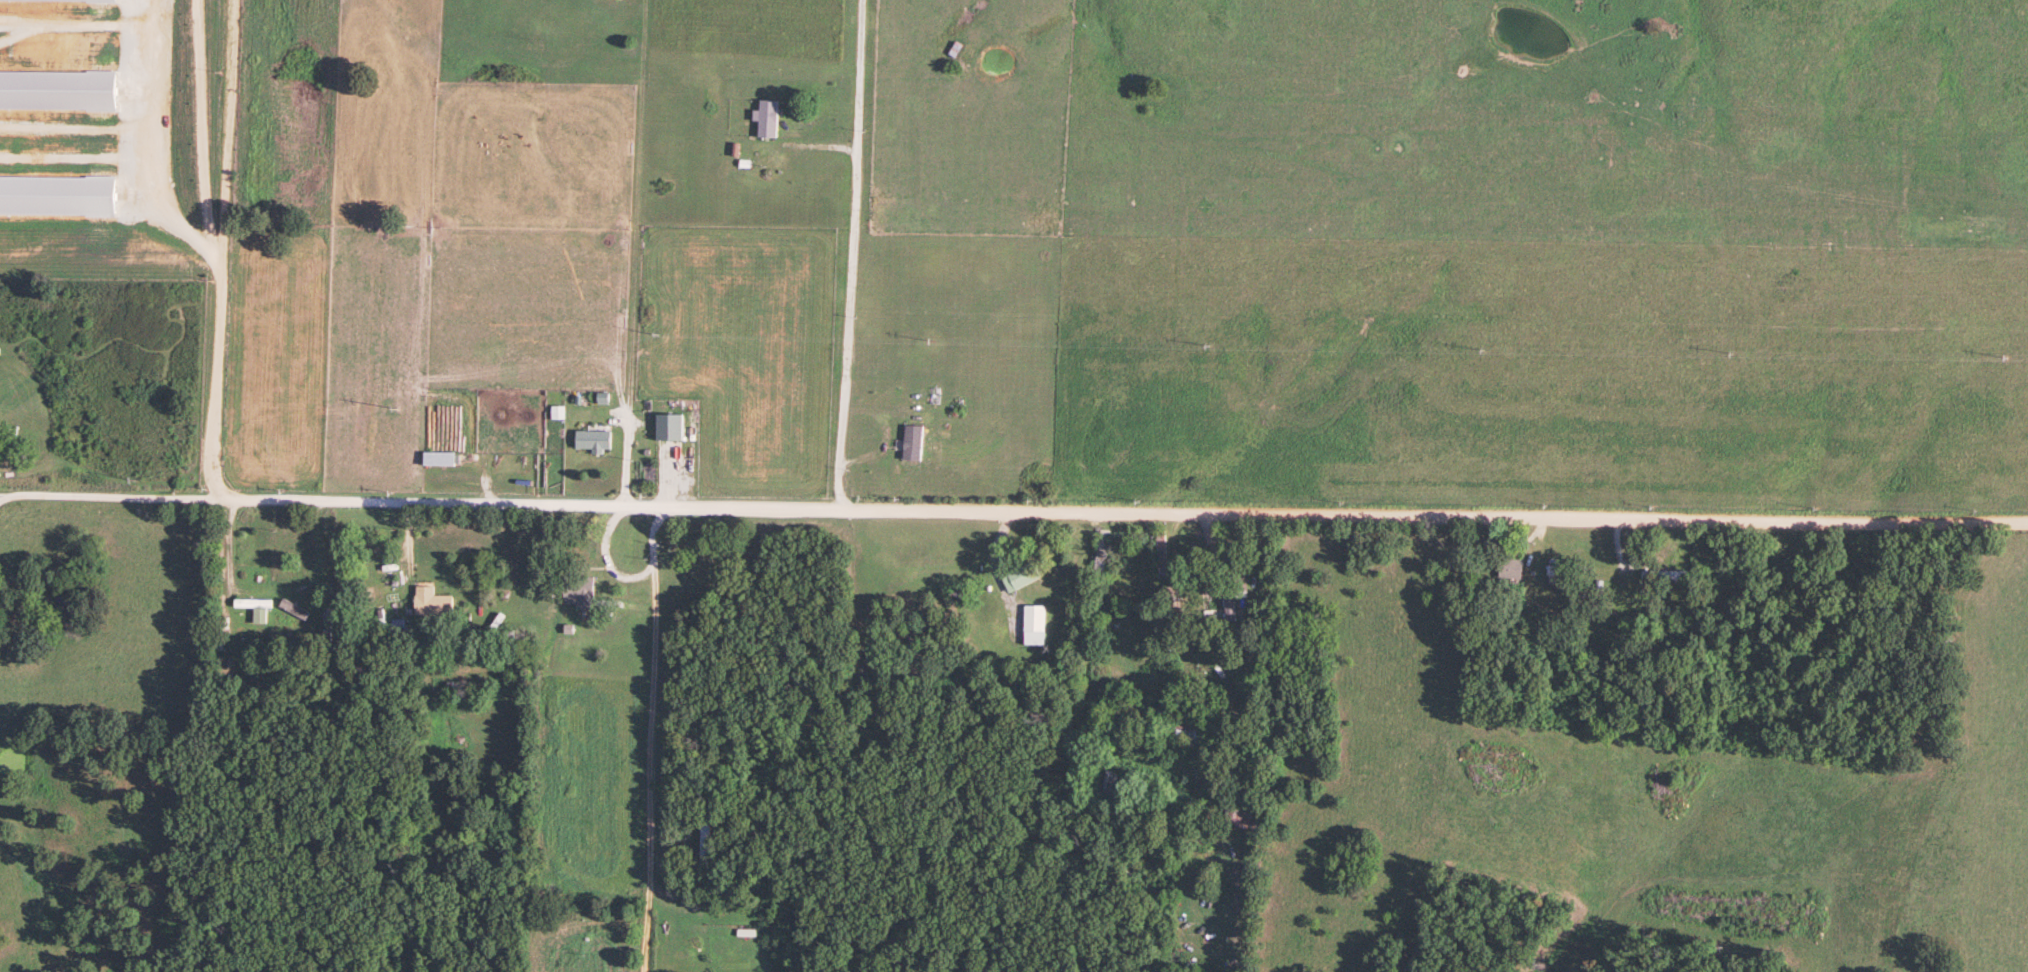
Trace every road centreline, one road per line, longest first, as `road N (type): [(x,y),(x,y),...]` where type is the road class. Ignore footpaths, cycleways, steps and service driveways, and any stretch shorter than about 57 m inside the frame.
road 1 (residential): [(2027,526),(837,514),(216,497)]
road 2 (residential): [(837,514),(861,0)]
road 3 (residential): [(216,497),(233,0)]

